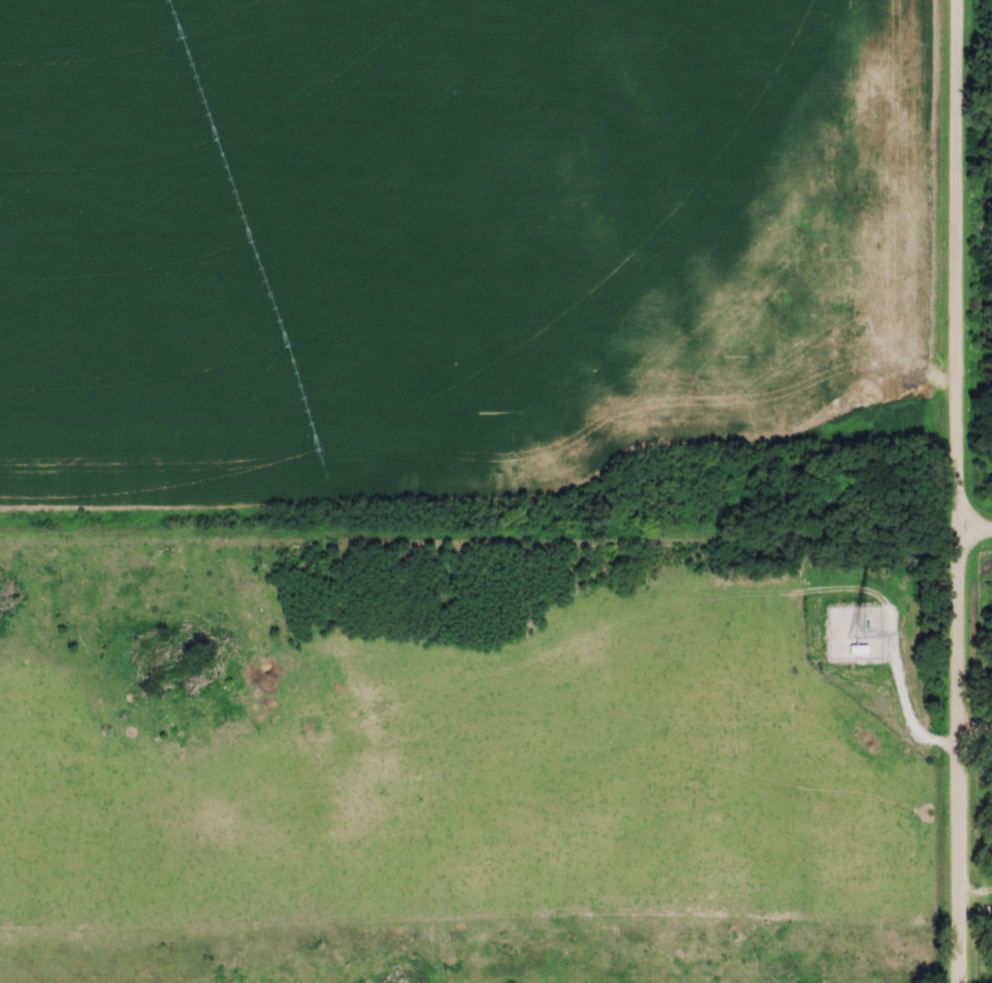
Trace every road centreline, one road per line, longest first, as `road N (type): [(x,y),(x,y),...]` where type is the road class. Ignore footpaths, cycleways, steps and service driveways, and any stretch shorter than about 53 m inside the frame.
road 1 (residential): [(960,982),(957,0)]
road 2 (residential): [(0,528),(959,536)]

